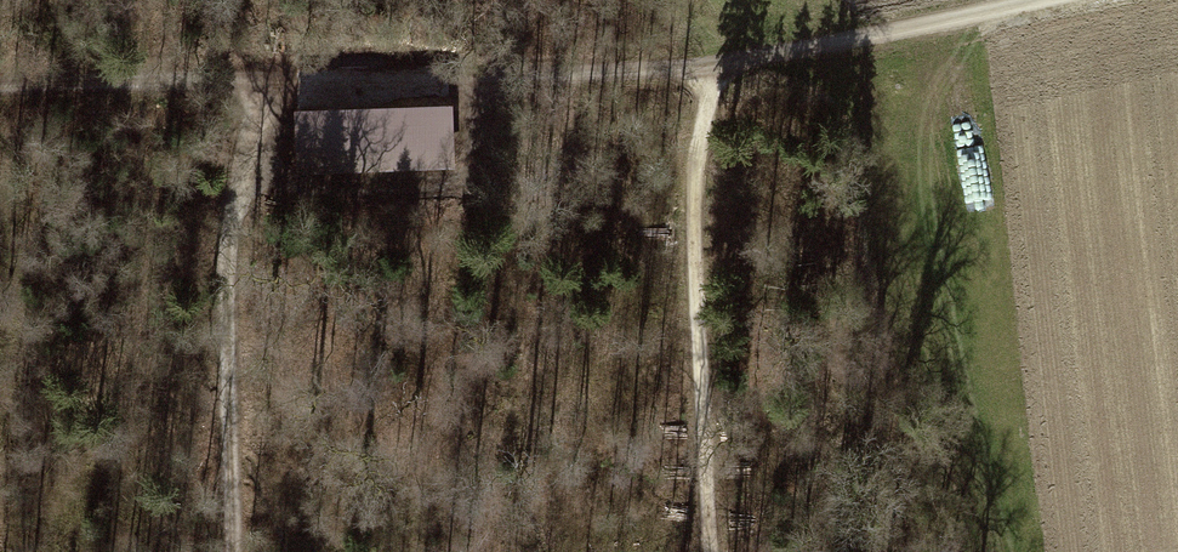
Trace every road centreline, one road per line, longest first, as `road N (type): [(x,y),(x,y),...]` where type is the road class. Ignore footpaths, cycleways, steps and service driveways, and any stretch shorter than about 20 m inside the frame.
road 1 (track): [(1061,0),(702,69),(0,87)]
road 2 (track): [(702,69),(690,232),(709,551)]
road 3 (track): [(278,80),(227,225),(232,551)]
road 4 (track): [(239,185),(459,175),(473,157),(492,76)]

